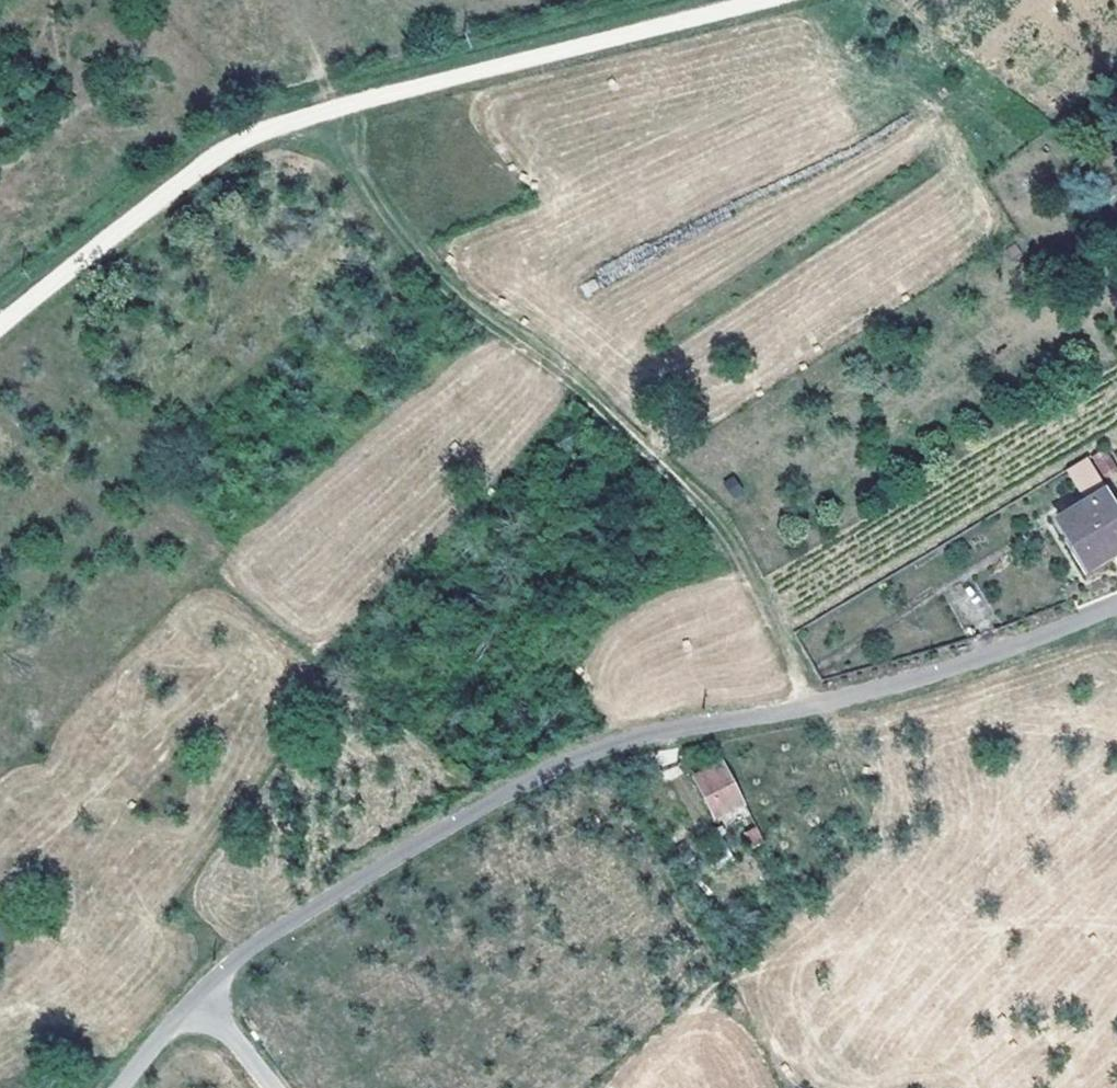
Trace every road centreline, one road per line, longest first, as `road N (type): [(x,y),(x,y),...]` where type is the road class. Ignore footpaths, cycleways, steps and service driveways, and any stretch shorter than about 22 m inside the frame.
road 1 (tertiary): [(121,1087),(245,953),(545,771),(641,735),(800,707),(984,658),(1116,608)]
road 2 (track): [(757,0),(381,87),(288,124),(135,213),(0,313)]
road 3 (track): [(800,707),(730,533),(578,387),(432,272),(309,116)]

